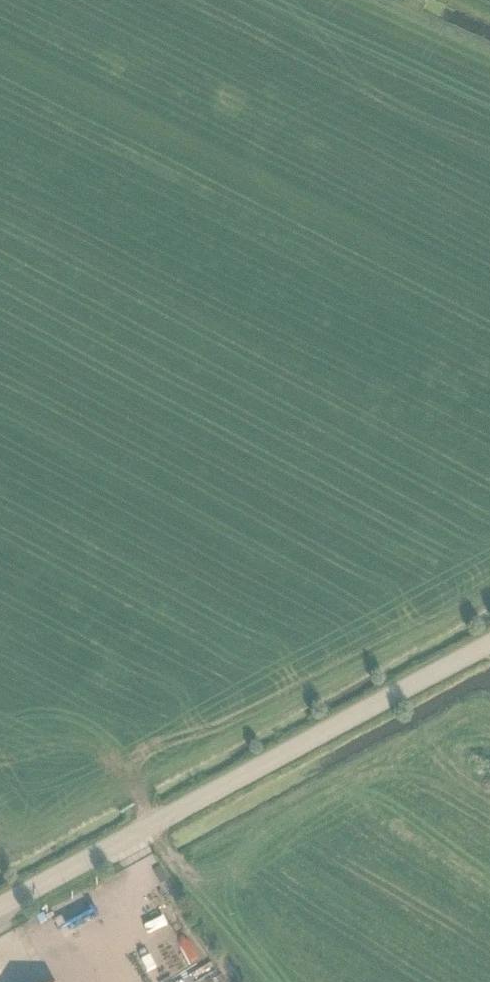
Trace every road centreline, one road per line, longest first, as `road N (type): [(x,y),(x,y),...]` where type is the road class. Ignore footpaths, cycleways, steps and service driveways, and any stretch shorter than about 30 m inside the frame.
road 1 (tertiary): [(0,908),(489,644)]

